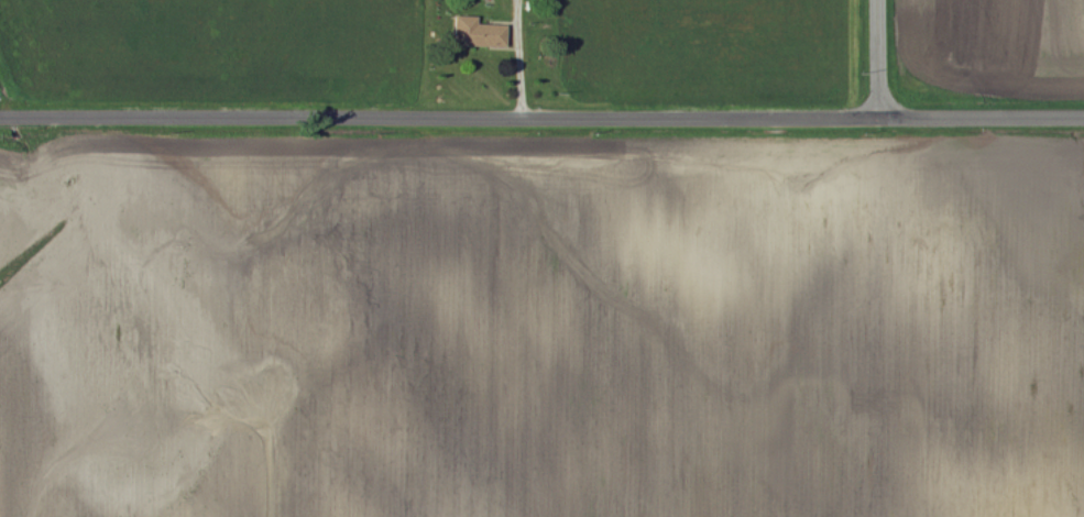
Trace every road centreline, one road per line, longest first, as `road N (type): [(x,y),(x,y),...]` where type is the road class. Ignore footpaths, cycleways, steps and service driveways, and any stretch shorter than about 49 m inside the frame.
road 1 (residential): [(0,110),(1083,110)]

